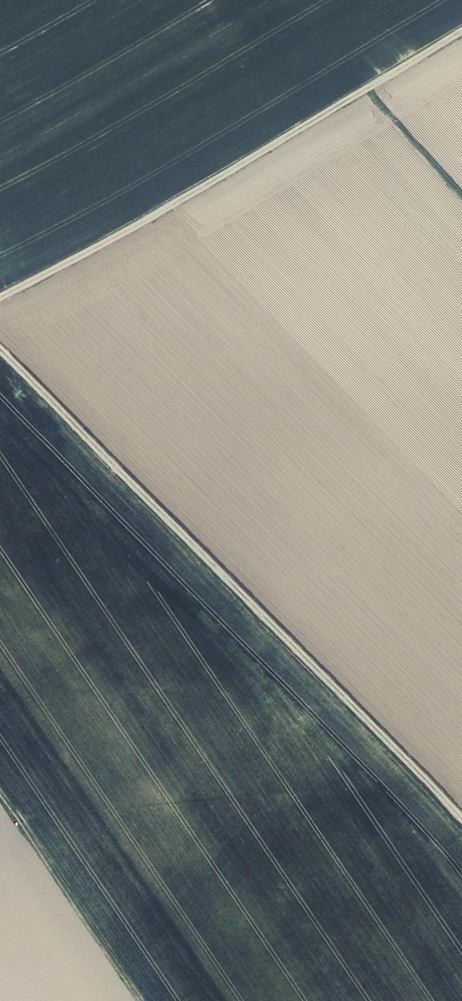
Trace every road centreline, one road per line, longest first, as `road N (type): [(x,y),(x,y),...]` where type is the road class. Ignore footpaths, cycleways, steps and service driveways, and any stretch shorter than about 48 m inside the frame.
road 1 (track): [(0,349),(461,820)]
road 2 (track): [(0,298),(461,32)]
road 3 (track): [(0,795),(141,1000)]

